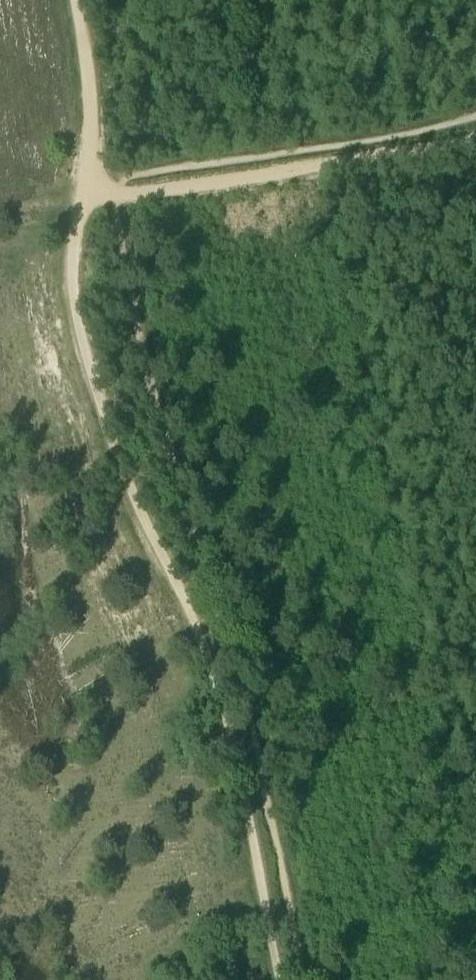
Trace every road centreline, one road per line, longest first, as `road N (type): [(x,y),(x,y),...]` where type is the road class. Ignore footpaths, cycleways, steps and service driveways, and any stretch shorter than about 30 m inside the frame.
road 1 (track): [(286,979),(231,708),(130,475),(75,309),(68,257),(80,196)]
road 2 (track): [(475,138),(80,196)]
road 3 (track): [(80,196),(91,88),(83,0)]

